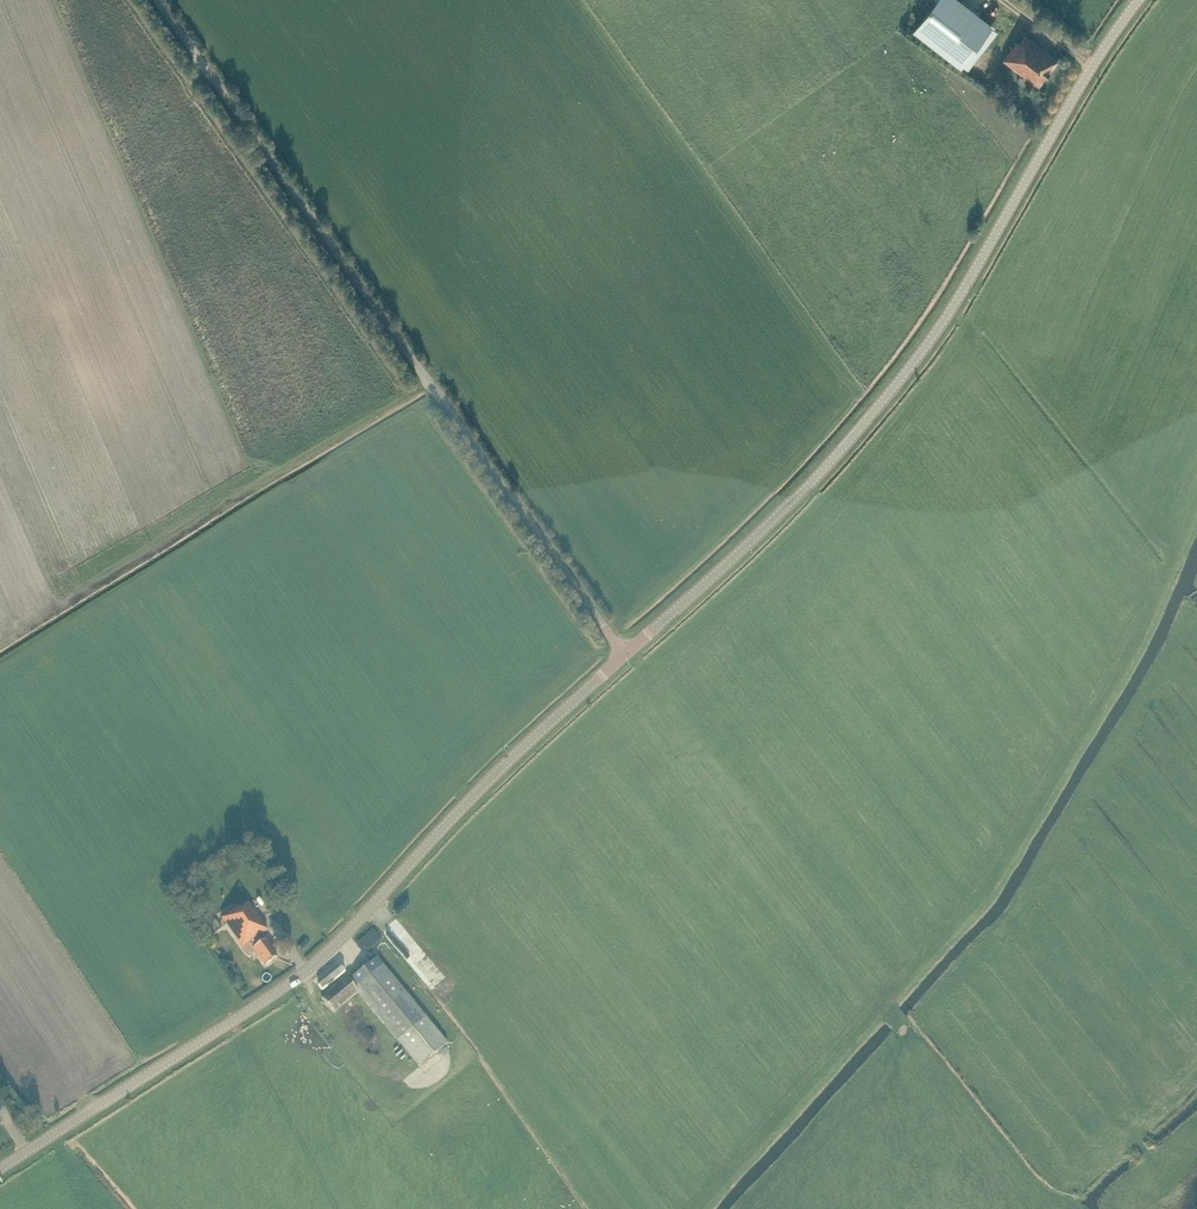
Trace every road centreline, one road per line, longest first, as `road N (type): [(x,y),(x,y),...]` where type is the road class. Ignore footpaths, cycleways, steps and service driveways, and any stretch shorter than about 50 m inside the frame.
road 1 (tertiary): [(625,656),(785,509),(917,356),(1138,0)]
road 2 (tertiary): [(0,1170),(302,975),(625,656)]
road 3 (unclassified): [(625,656),(158,0)]

